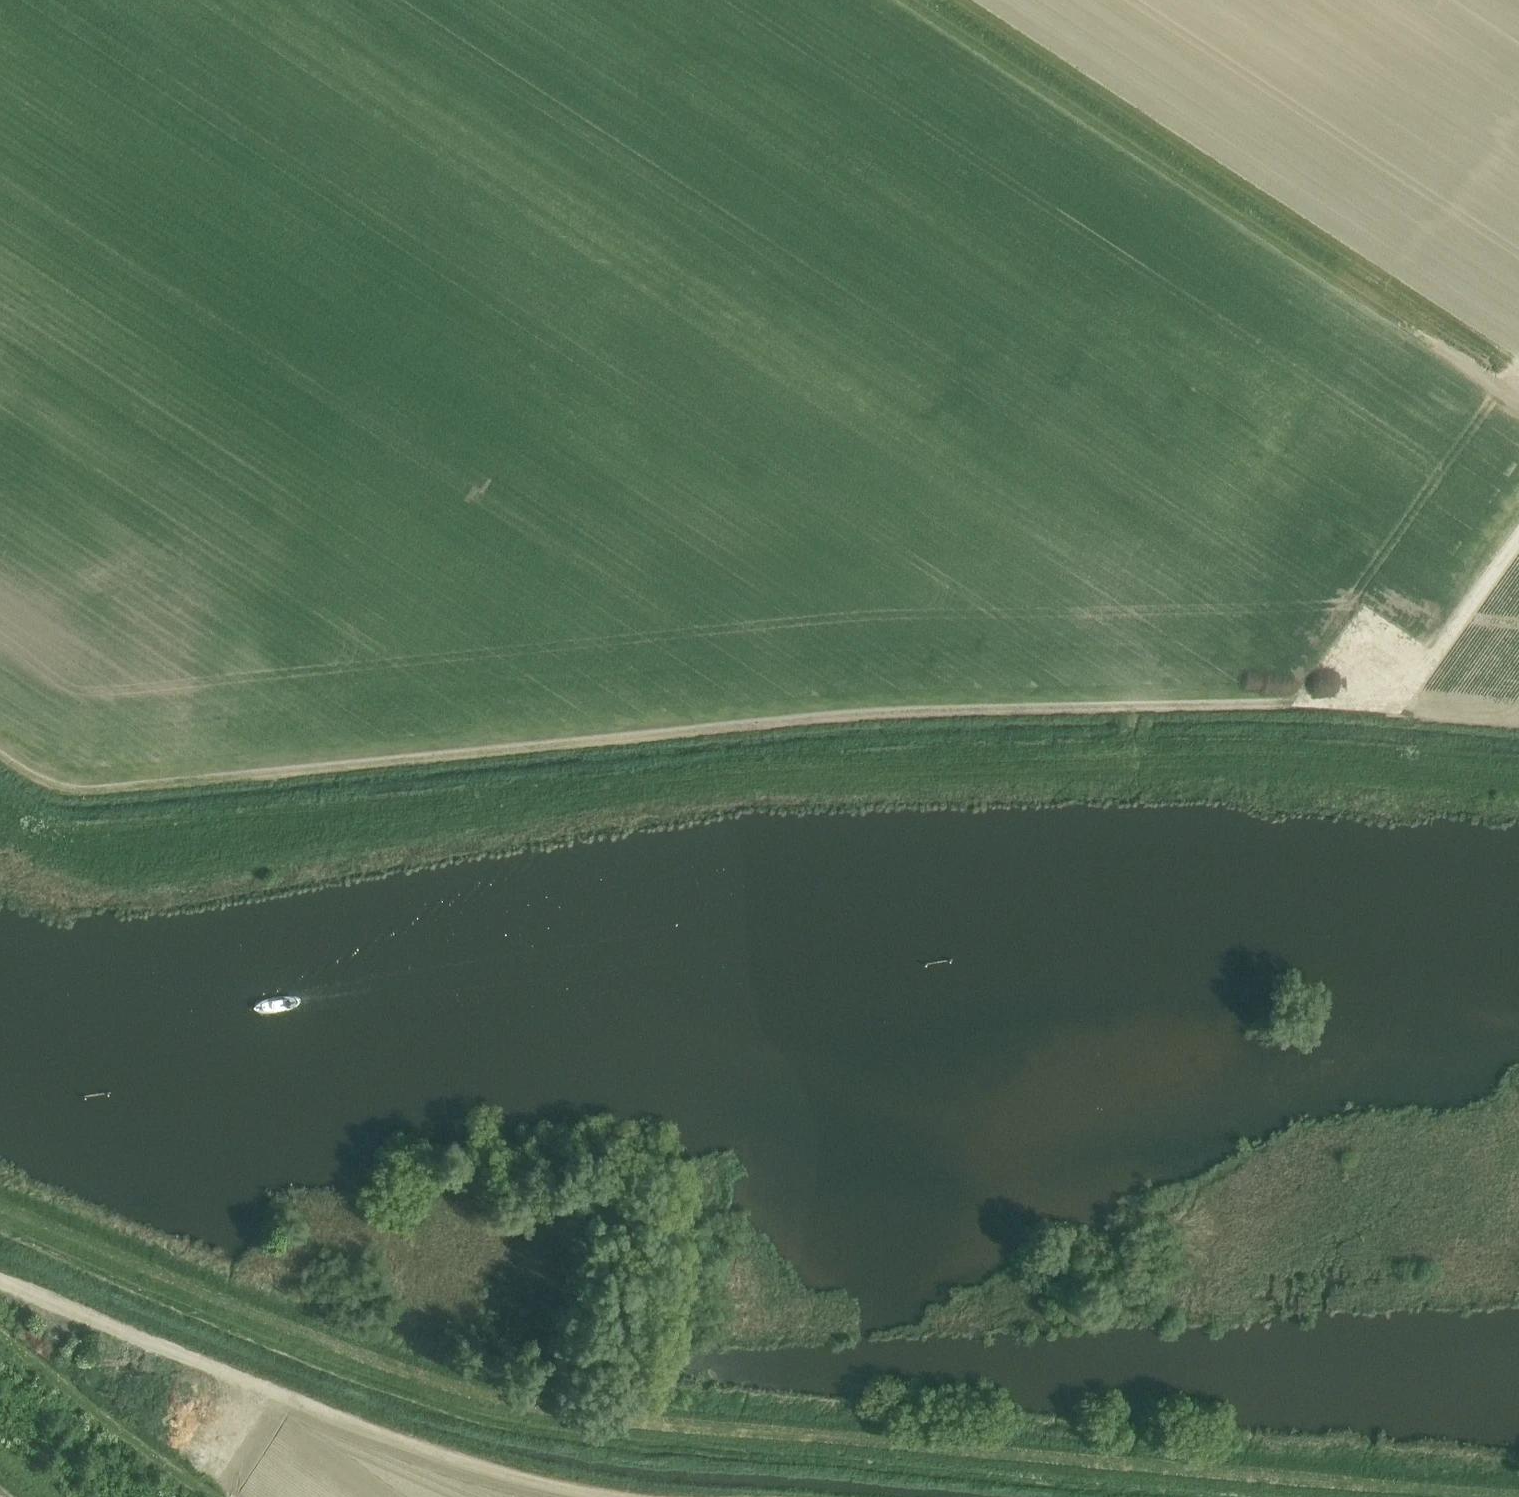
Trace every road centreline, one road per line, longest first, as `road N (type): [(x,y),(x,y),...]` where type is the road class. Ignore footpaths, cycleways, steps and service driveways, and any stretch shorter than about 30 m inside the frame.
road 1 (track): [(611,1496),(425,1448),(0,1275)]
road 2 (track): [(1518,537),(1395,712)]

